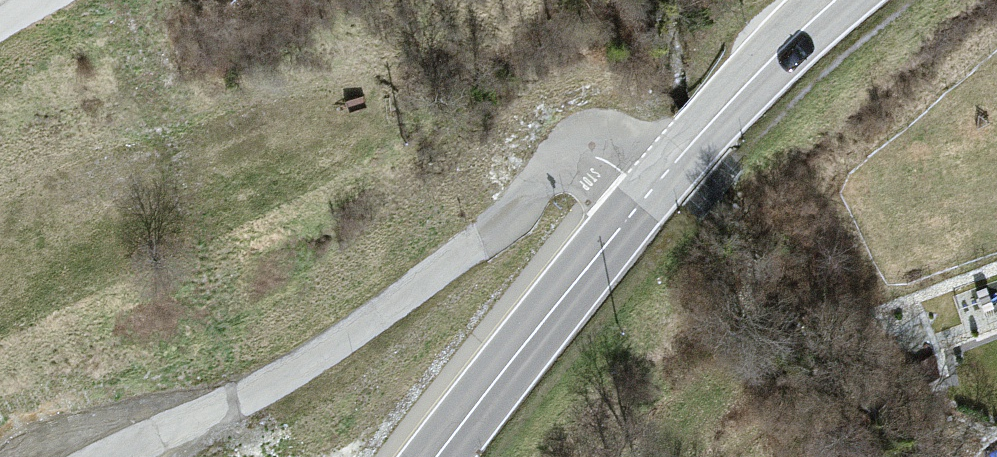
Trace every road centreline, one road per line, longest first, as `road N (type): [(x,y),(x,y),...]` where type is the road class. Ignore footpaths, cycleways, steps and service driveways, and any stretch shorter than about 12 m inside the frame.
road 1 (residential): [(656,185),(589,157),(562,164),(490,233),(378,318),(241,400),(112,456)]
road 2 (secondary): [(437,456),(656,185)]
road 3 (secondary): [(656,185),(835,0)]

